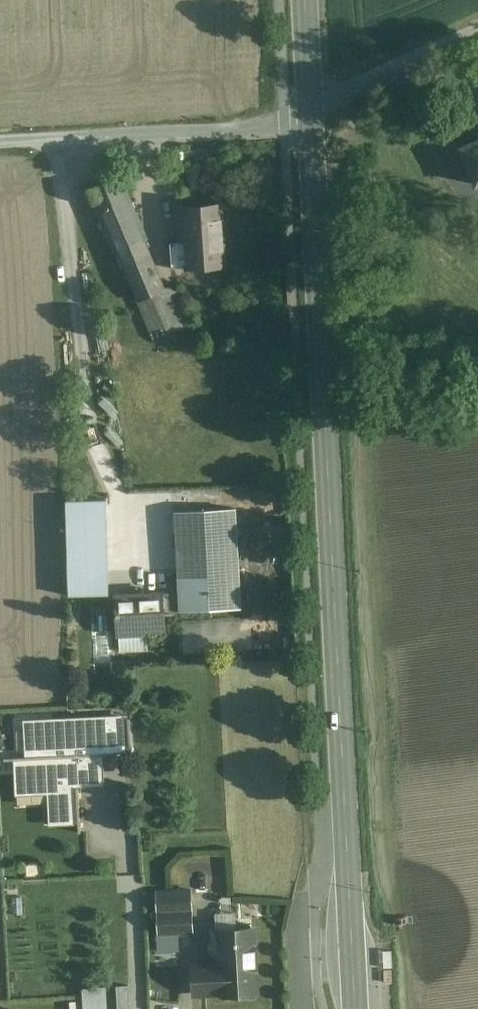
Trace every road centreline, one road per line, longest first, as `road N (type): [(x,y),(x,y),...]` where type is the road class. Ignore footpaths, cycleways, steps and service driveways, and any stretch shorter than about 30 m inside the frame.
road 1 (secondary): [(310,108),(356,1008)]
road 2 (unclassified): [(0,143),(284,123),(310,108)]
road 3 (unclassified): [(310,108),(477,35)]

